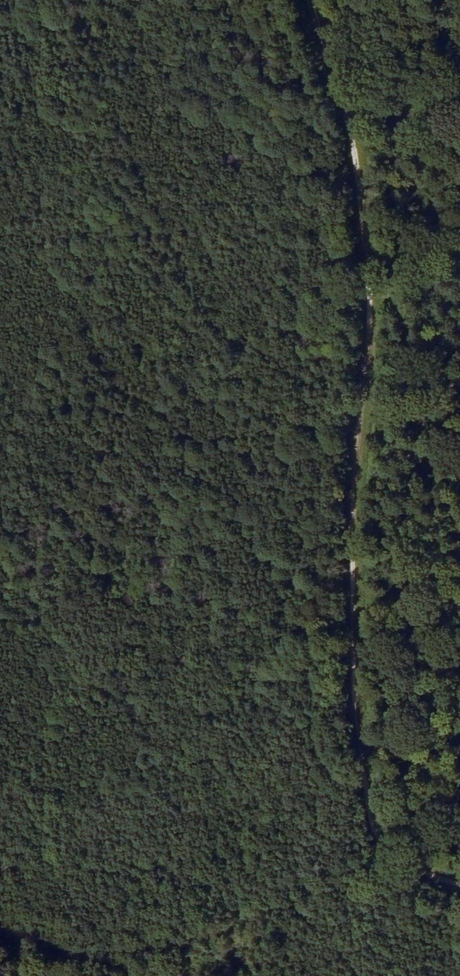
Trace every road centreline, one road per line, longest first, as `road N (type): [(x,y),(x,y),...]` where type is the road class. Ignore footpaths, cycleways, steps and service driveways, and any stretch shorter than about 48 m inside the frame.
road 1 (track): [(459,882),(398,855),(385,839),(347,630),(347,489),(371,300)]
road 2 (track): [(318,0),(360,168),(371,300)]
road 3 (track): [(117,975),(0,934)]

